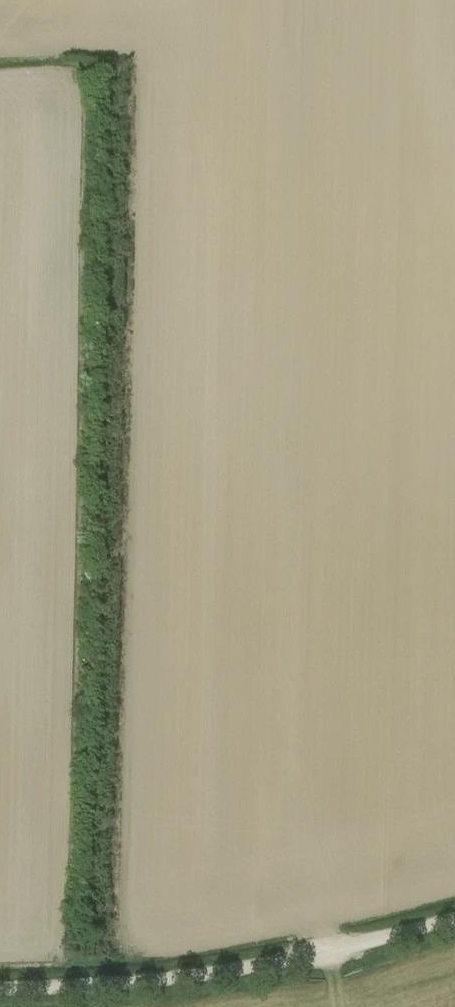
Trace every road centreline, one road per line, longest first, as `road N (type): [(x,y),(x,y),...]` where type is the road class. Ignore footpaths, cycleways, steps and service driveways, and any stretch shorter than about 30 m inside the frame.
road 1 (unclassified): [(454,917),(195,976),(0,988)]

